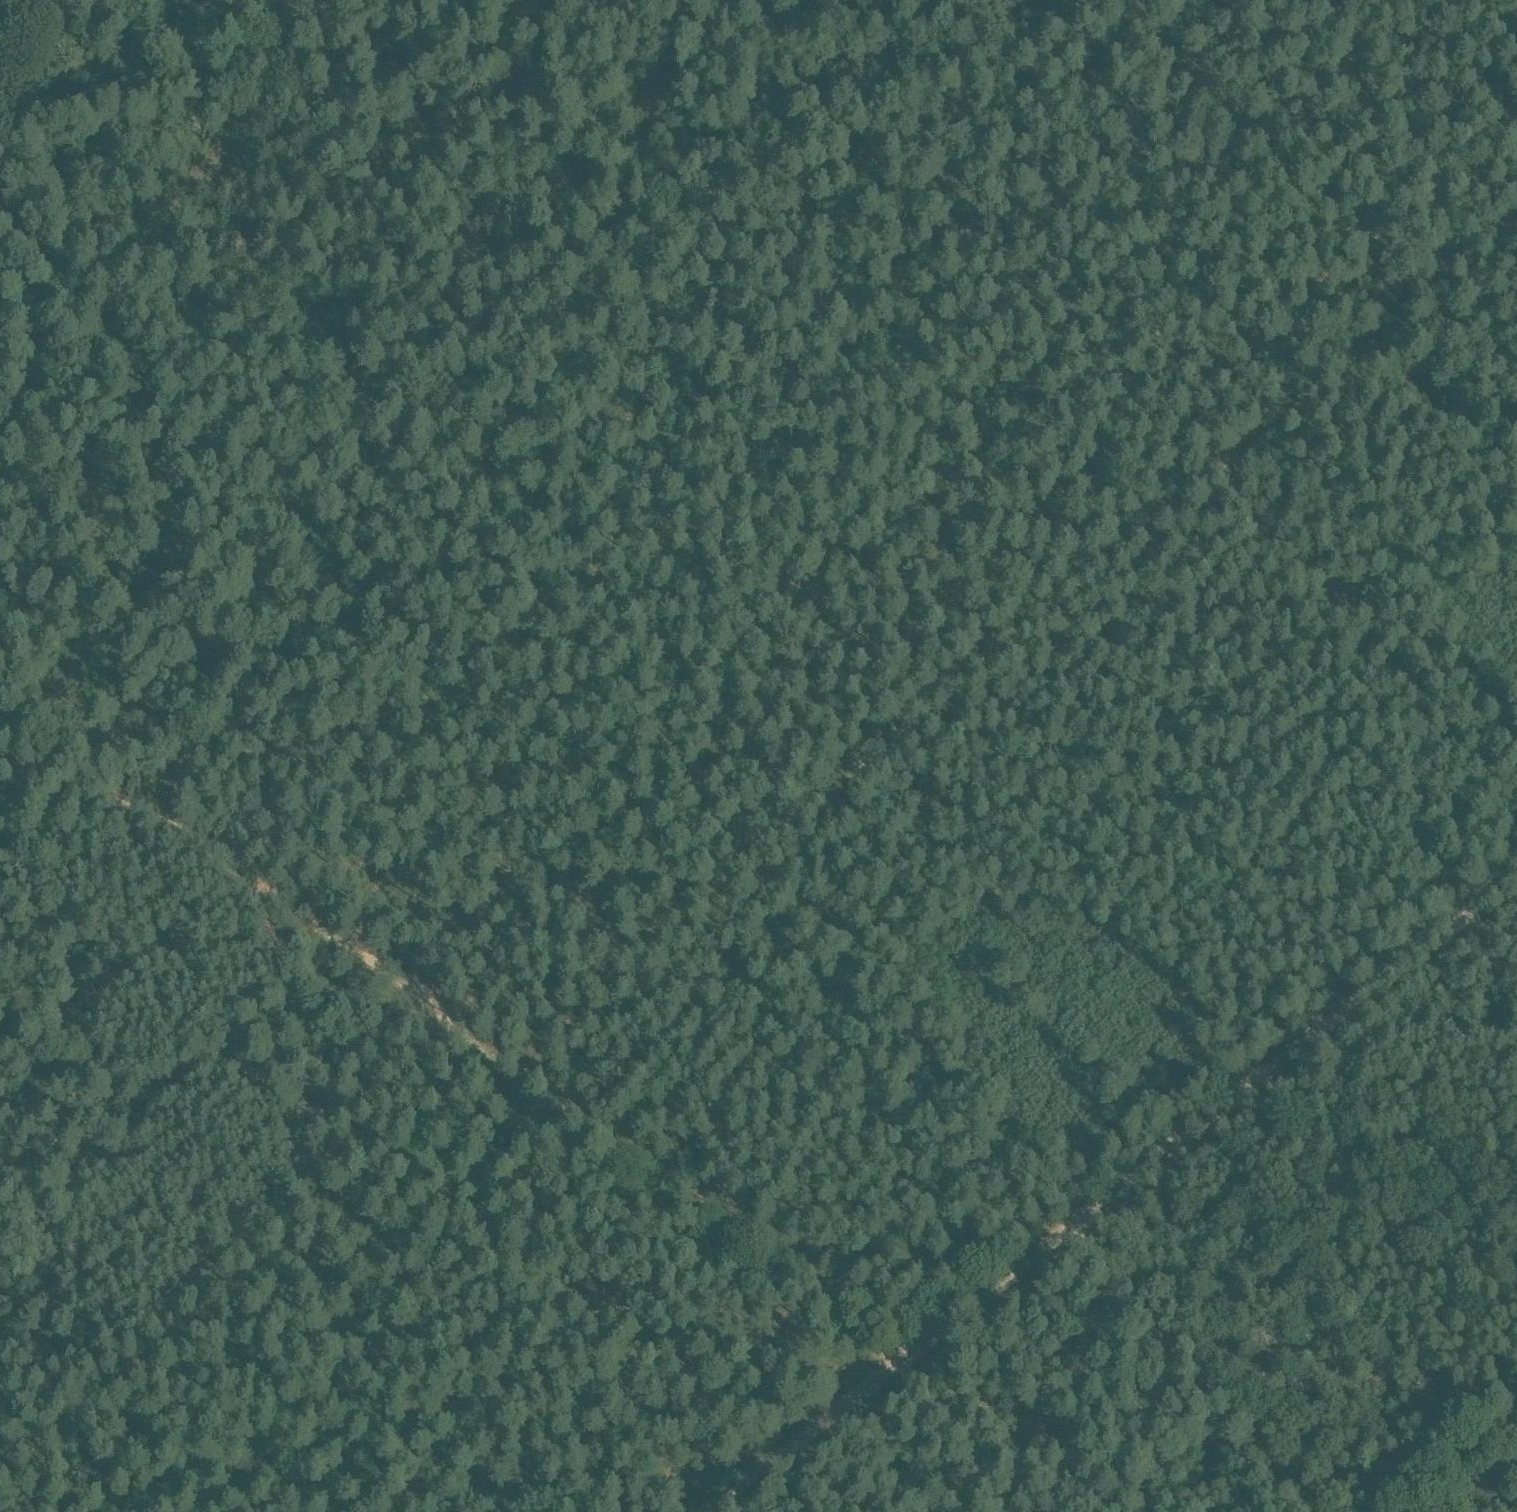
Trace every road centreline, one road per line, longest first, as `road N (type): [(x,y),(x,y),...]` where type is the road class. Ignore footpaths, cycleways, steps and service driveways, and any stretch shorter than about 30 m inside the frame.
road 1 (track): [(136,813),(187,766),(234,749),(258,755),(320,801),(384,788),(543,623),(630,488),(668,448),(742,403),(791,390),(900,291),(1236,168),(1392,97),(1516,15)]
road 2 (track): [(0,632),(153,497),(237,486),(286,469),(804,52),(775,0)]
road 3 (track): [(937,1355),(511,1071)]
road 4 (track): [(1306,1511),(1065,1223)]
road 5 (track): [(456,0),(307,94),(213,121)]
road 6 (track): [(213,121),(0,198)]
road 7 (track): [(171,39),(85,67),(1,0)]

